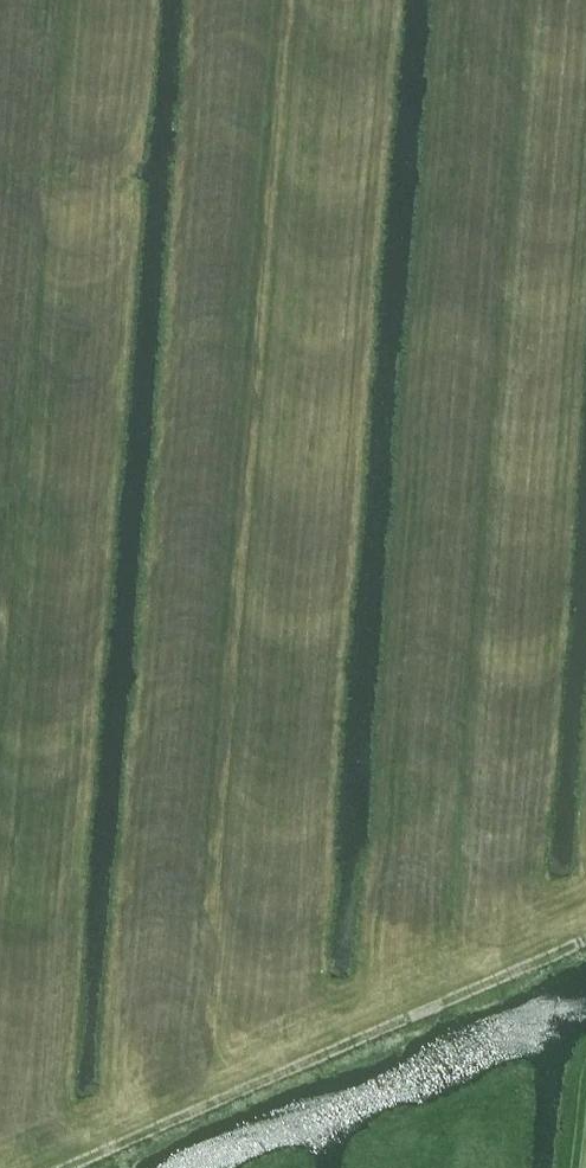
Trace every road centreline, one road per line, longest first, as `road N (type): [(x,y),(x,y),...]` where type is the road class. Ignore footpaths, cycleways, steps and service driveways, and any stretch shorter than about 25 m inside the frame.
road 1 (track): [(585,940),(103,1150),(110,1167)]

